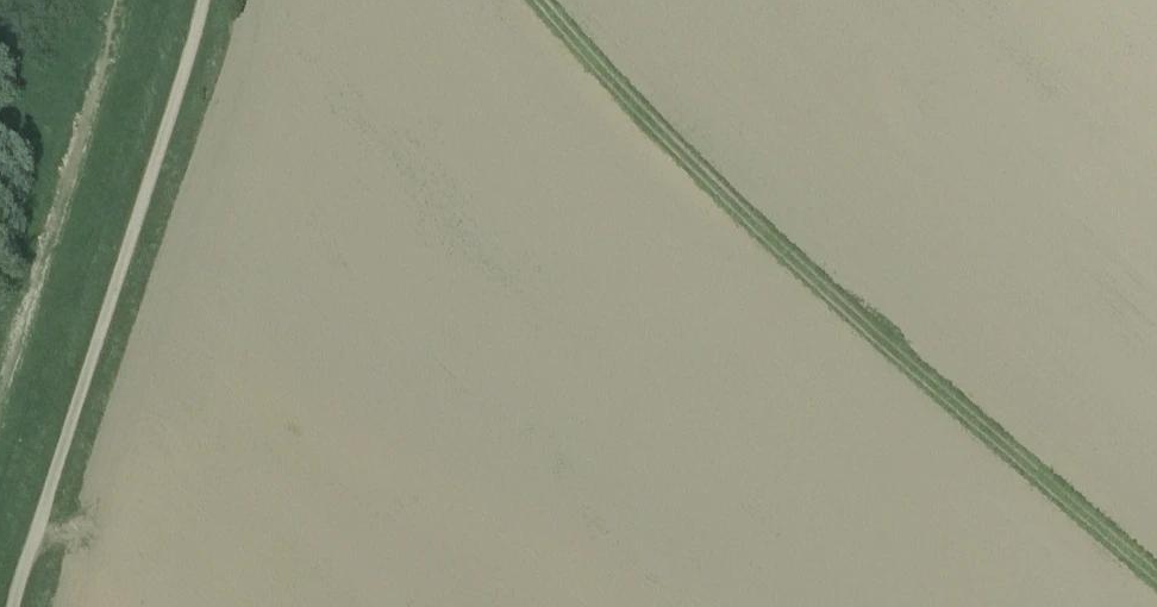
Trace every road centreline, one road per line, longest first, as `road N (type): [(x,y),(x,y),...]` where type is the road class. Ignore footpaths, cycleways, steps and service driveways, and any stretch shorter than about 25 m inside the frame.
road 1 (track): [(1156,580),(847,313),(540,0)]

